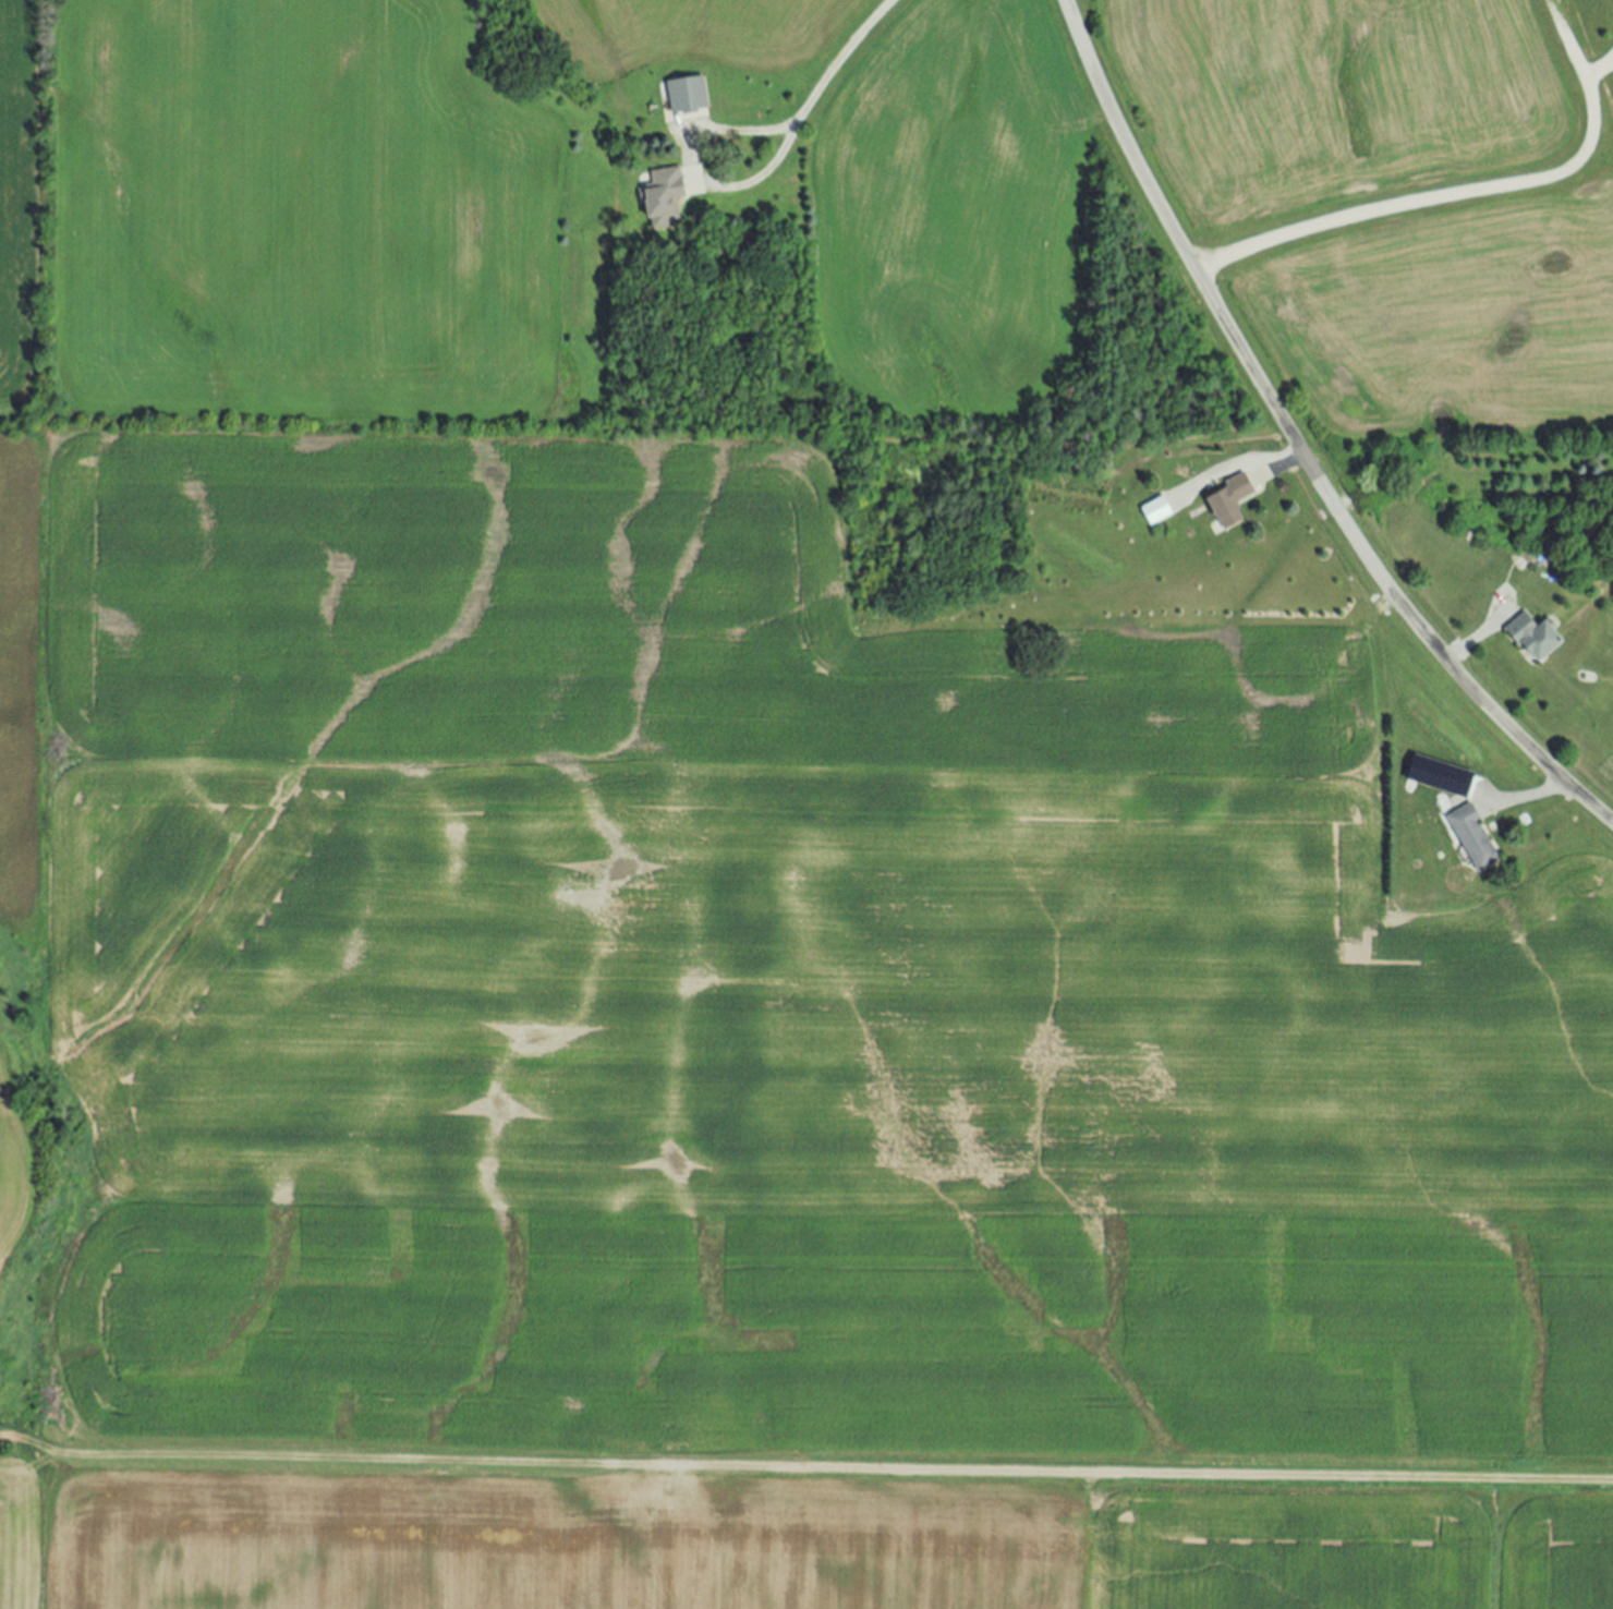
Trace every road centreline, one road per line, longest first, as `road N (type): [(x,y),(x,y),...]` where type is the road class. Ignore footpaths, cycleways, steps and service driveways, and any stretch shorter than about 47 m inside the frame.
road 1 (residential): [(1612,1482),(51,1454)]
road 2 (residential): [(1612,821),(1529,754),(1394,597),(1193,270),(1111,108),(1067,0)]

